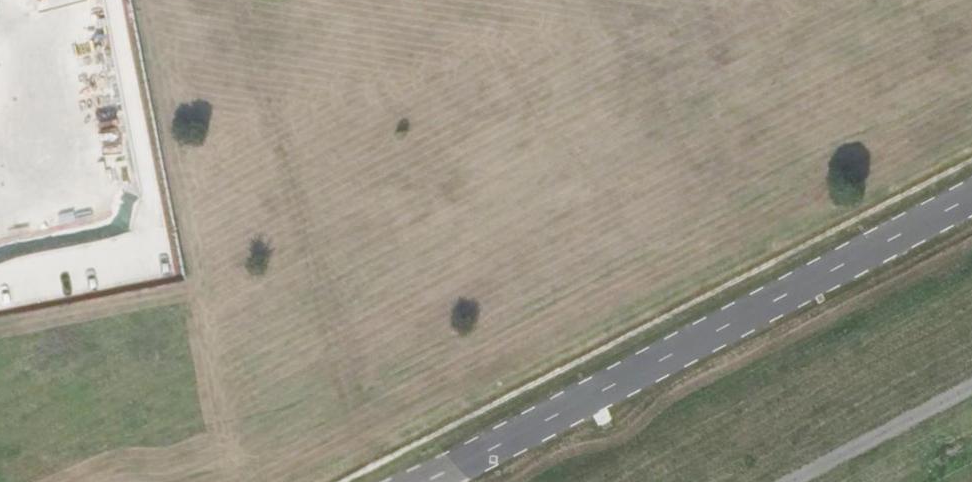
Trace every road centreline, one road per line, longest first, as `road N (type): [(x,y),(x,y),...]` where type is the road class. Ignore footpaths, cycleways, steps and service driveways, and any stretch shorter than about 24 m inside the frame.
road 1 (track): [(788,481),(971,386)]

